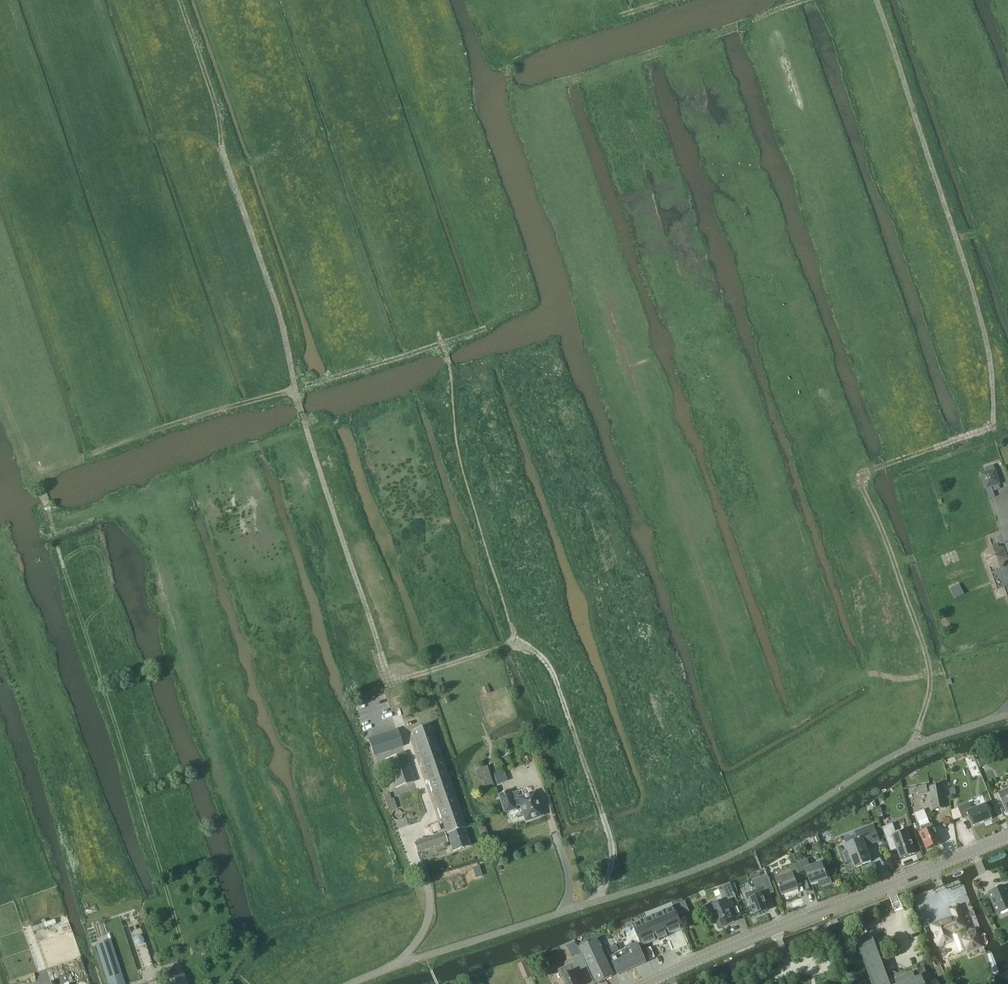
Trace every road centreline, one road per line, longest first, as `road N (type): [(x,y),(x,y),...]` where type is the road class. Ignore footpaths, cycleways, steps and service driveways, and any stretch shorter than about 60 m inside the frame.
road 1 (track): [(874,0),(987,344),(993,427),(862,471),(859,480),(931,669),(912,746)]
road 2 (track): [(182,0),(385,667),(395,680),(517,639)]
road 3 (unclassified): [(351,983),(694,870),(912,746),(1007,715)]
road 4 (track): [(0,387),(40,471),(182,946),(179,963),(151,973)]
road 5 (track): [(438,332),(453,380),(456,445),(517,639),(545,660),(613,844),(601,900)]
road 6 (track): [(40,471),(488,326)]
road 7 (secondary): [(650,983),(1007,839)]
road 8 (track): [(804,0),(559,85)]

